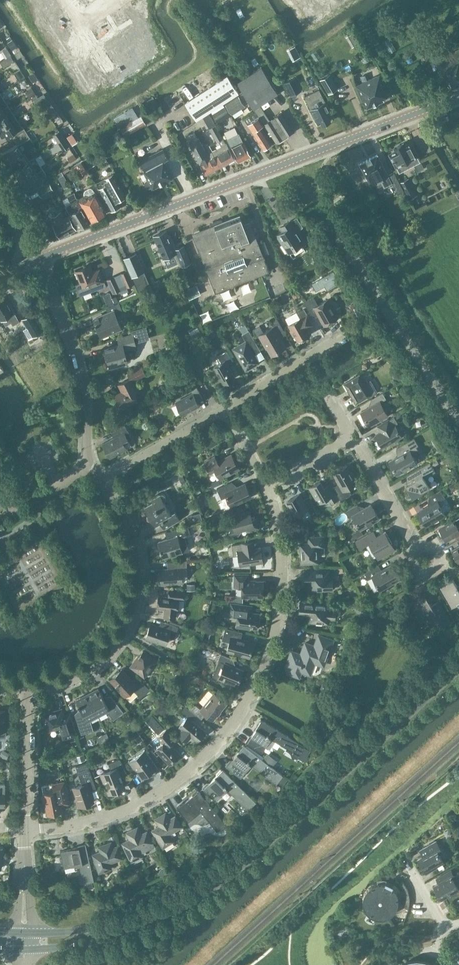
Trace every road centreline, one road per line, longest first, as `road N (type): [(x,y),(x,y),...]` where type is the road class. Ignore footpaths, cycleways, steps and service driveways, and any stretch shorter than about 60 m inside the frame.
road 1 (residential): [(25,828),(94,818),(149,795),(204,754),(245,702),(267,654),(279,591),(277,541),(263,487)]
road 2 (unclassified): [(39,258),(458,97)]
road 3 (tertiary): [(186,901),(232,870),(458,666)]
road 4 (residential): [(28,690),(97,660),(132,608),(134,547),(105,481)]
road 5 (residential): [(458,422),(327,216)]
road 6 (residential): [(105,481),(88,457),(86,377),(39,258)]
road 7 (tertiary): [(25,950),(102,940),(186,901)]
road 8 (tertiary): [(186,901),(86,930),(25,934)]
road 9 (residential): [(222,410),(346,339)]
road 10 (residential): [(25,828),(28,690)]
road 11 (residential): [(105,481),(222,410)]
road 12 (residential): [(415,549),(349,437)]

